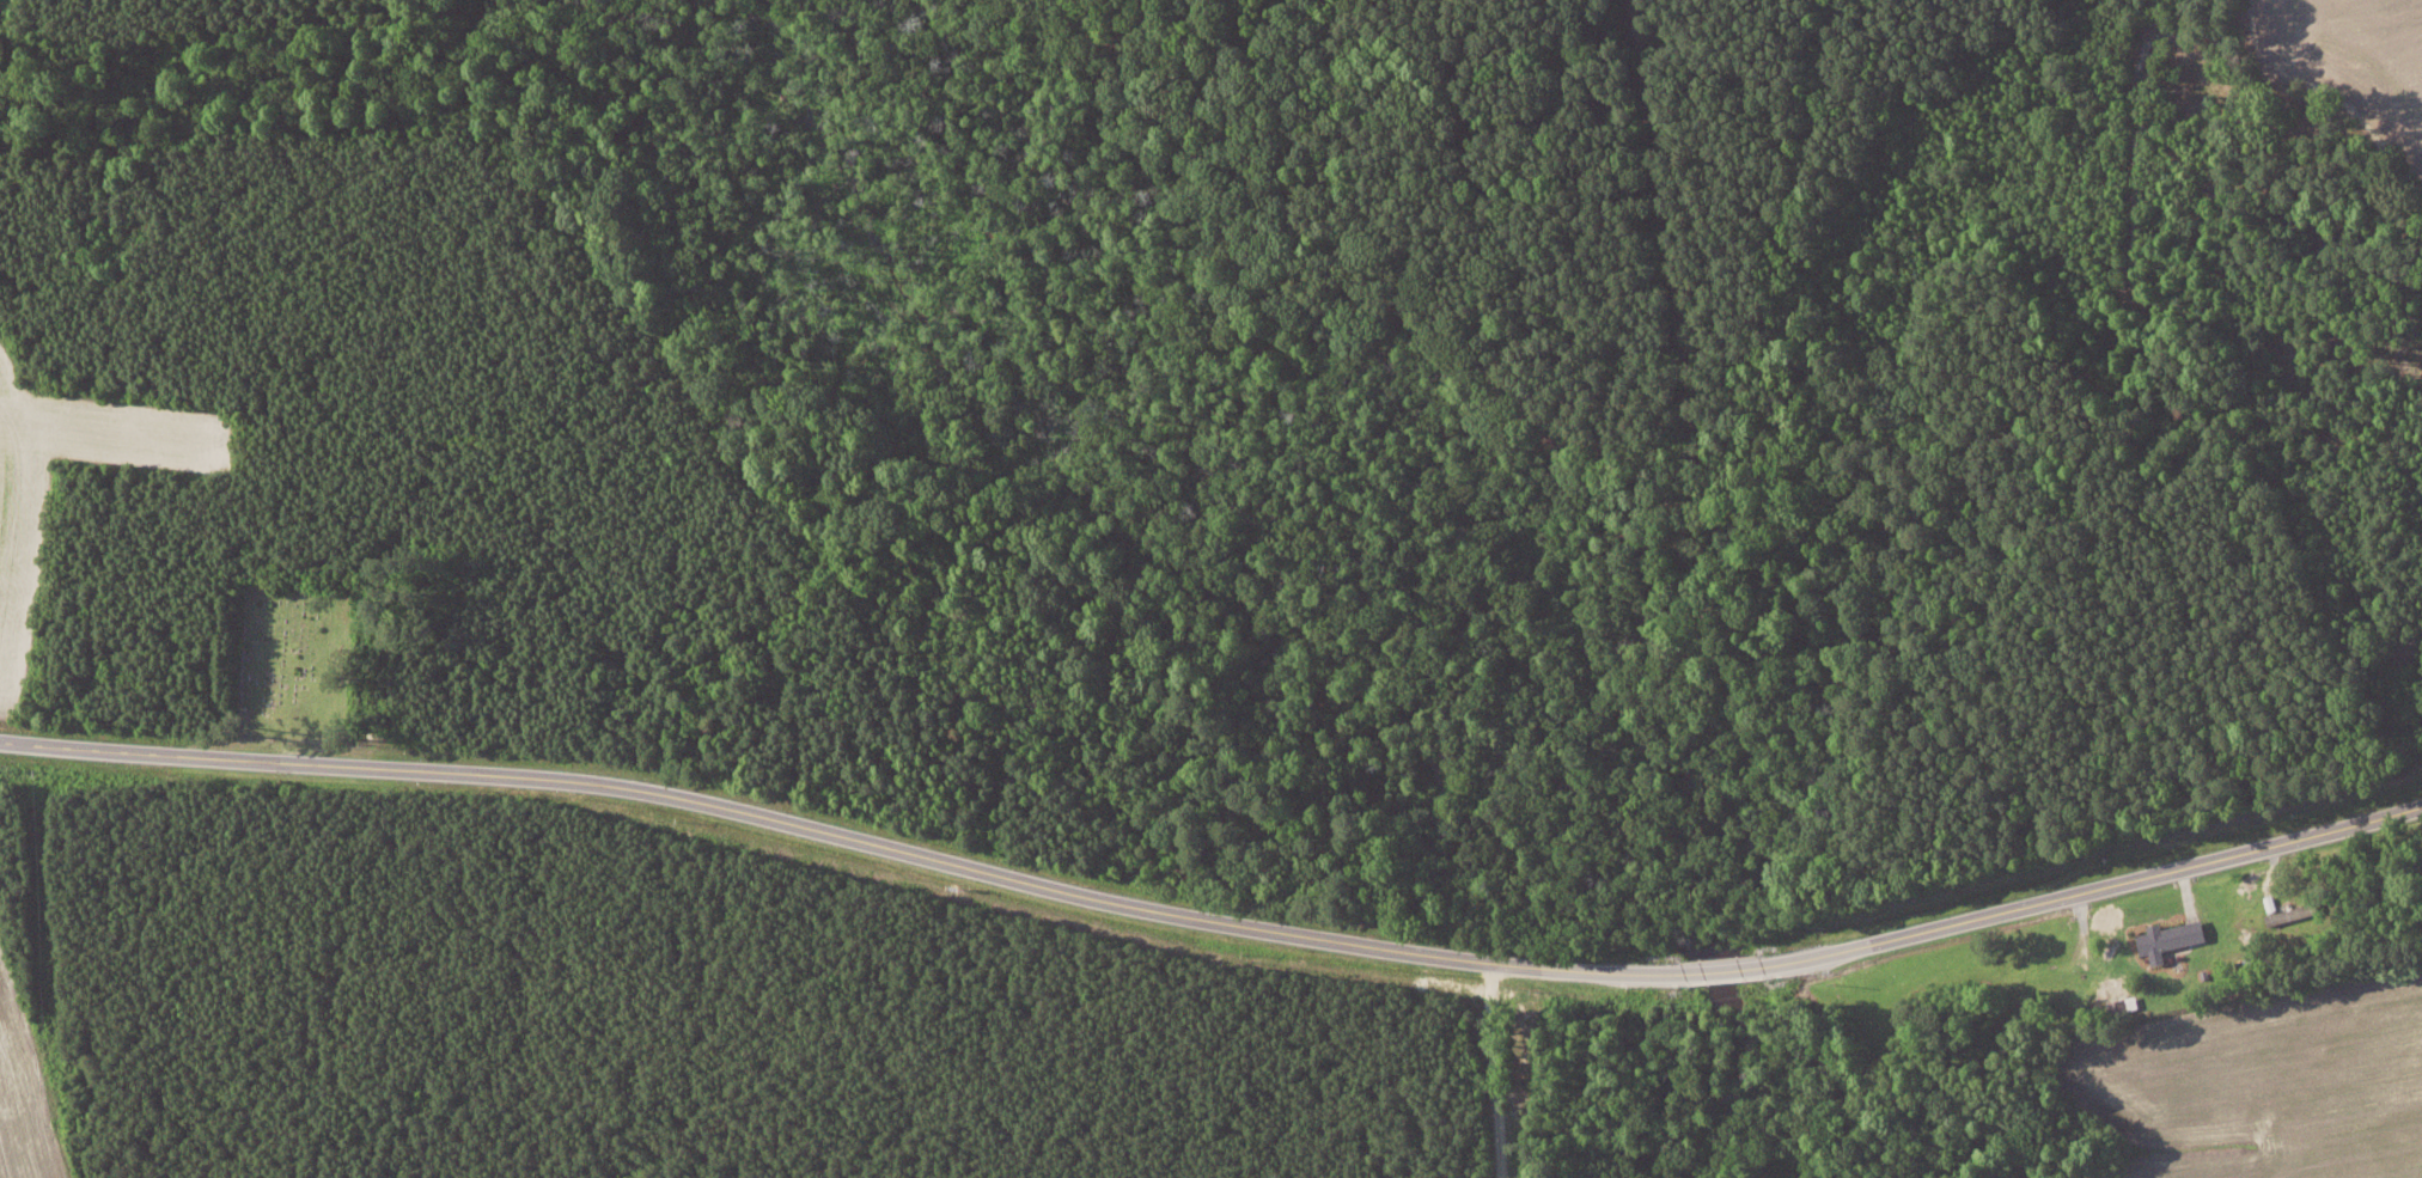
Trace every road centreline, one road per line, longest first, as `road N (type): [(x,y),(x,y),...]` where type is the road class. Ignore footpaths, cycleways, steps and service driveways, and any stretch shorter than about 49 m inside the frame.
road 1 (residential): [(0,736),(635,781),(1106,899),(1489,958),(1624,970),(1761,960),(2003,913),(2421,811)]

